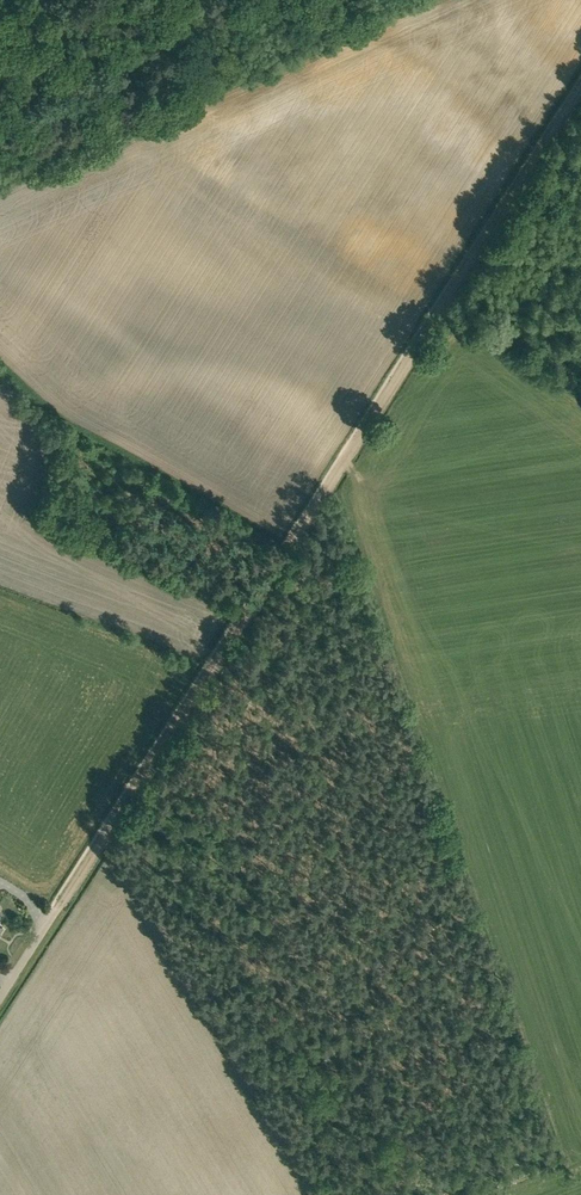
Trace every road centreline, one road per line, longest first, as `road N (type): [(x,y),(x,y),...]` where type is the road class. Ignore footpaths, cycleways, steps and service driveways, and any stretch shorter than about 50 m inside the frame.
road 1 (track): [(580,90),(53,916)]

